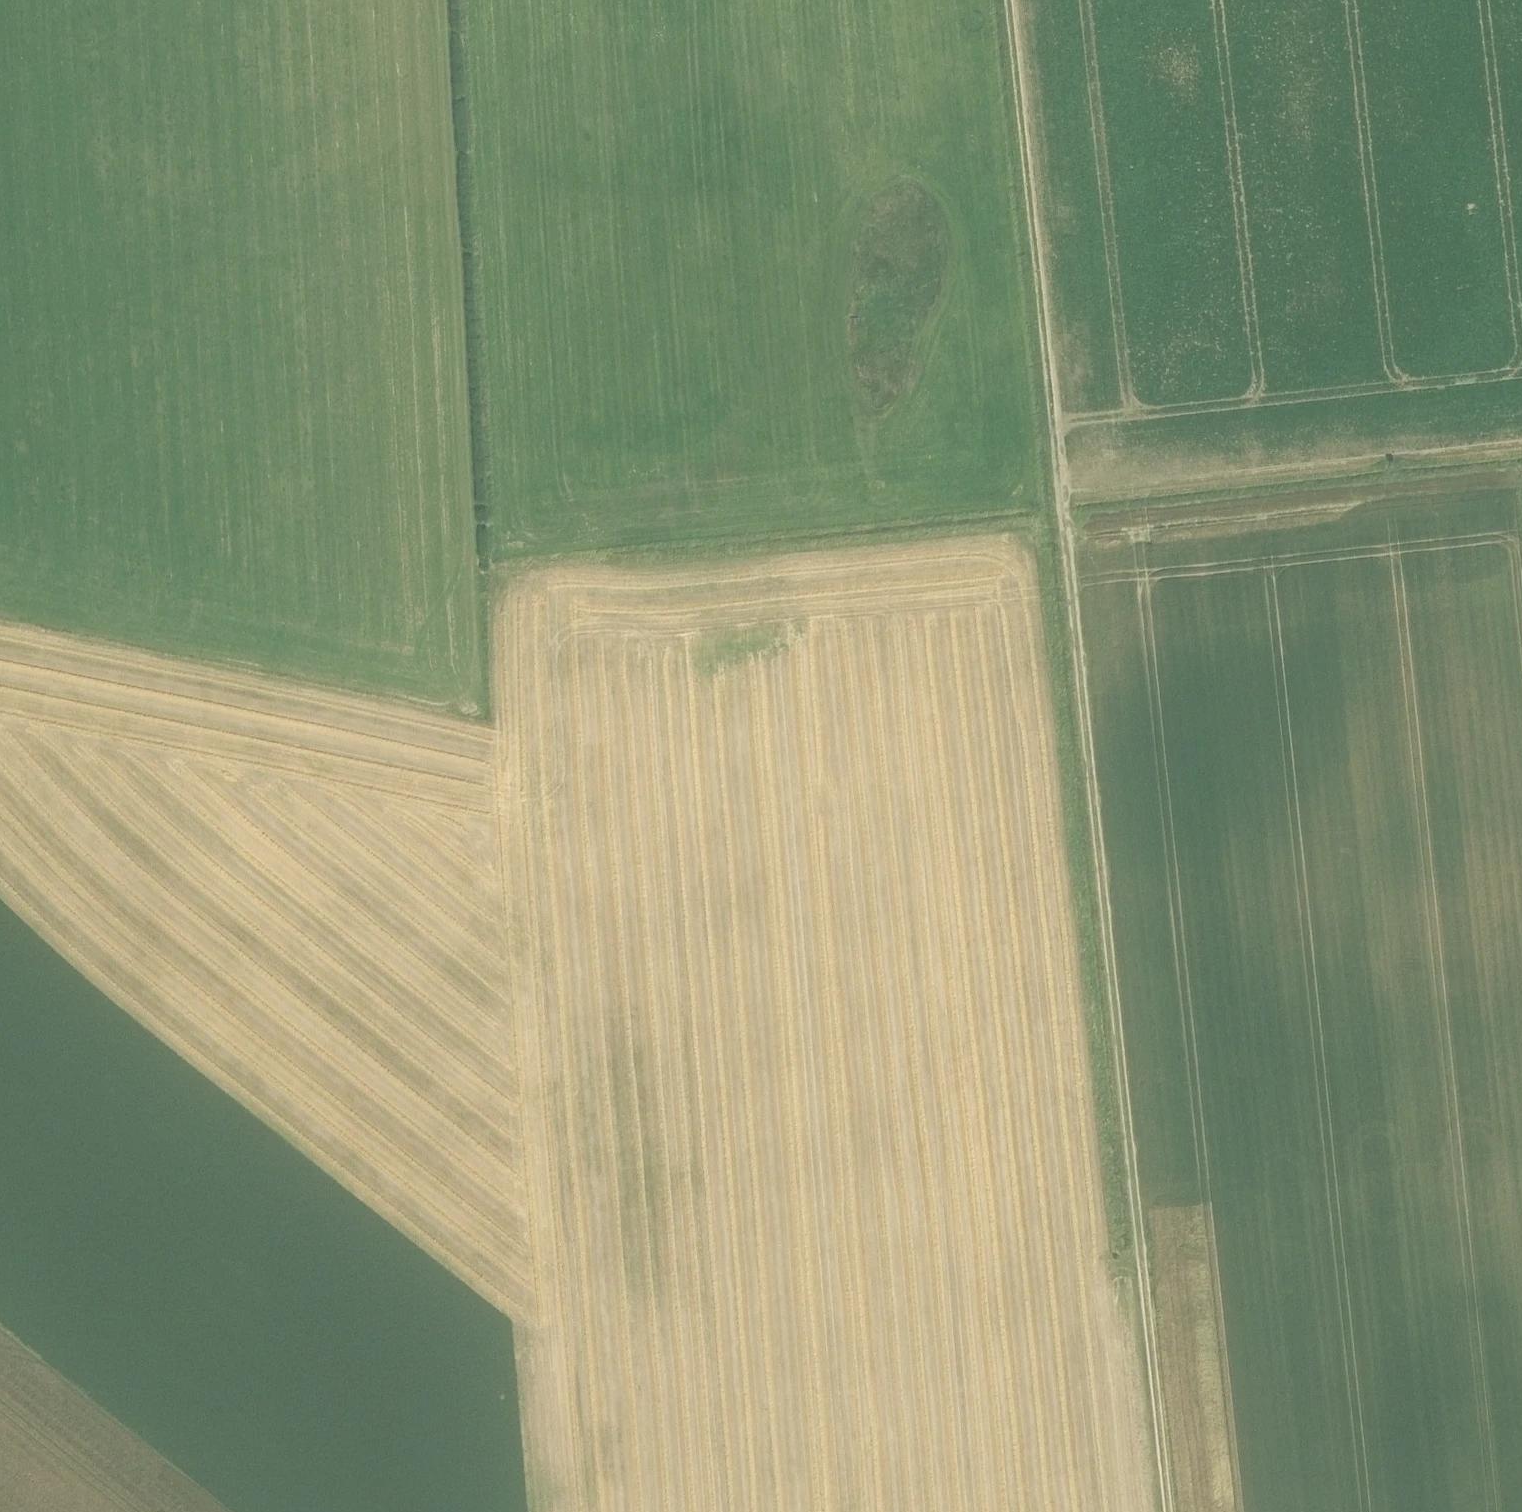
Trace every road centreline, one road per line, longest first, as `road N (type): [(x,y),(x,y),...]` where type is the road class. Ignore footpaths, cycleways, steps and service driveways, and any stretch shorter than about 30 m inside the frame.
road 1 (track): [(1171,1511),(1008,0)]

